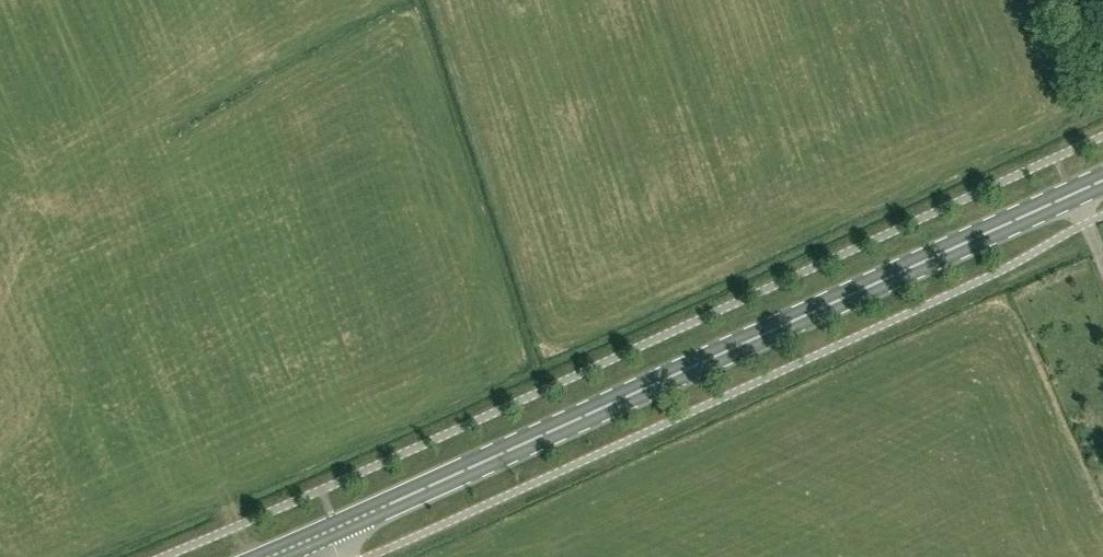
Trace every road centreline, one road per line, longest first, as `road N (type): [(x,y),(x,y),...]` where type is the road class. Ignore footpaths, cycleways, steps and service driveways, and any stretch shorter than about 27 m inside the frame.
road 1 (secondary): [(268,556),(1102,181)]

